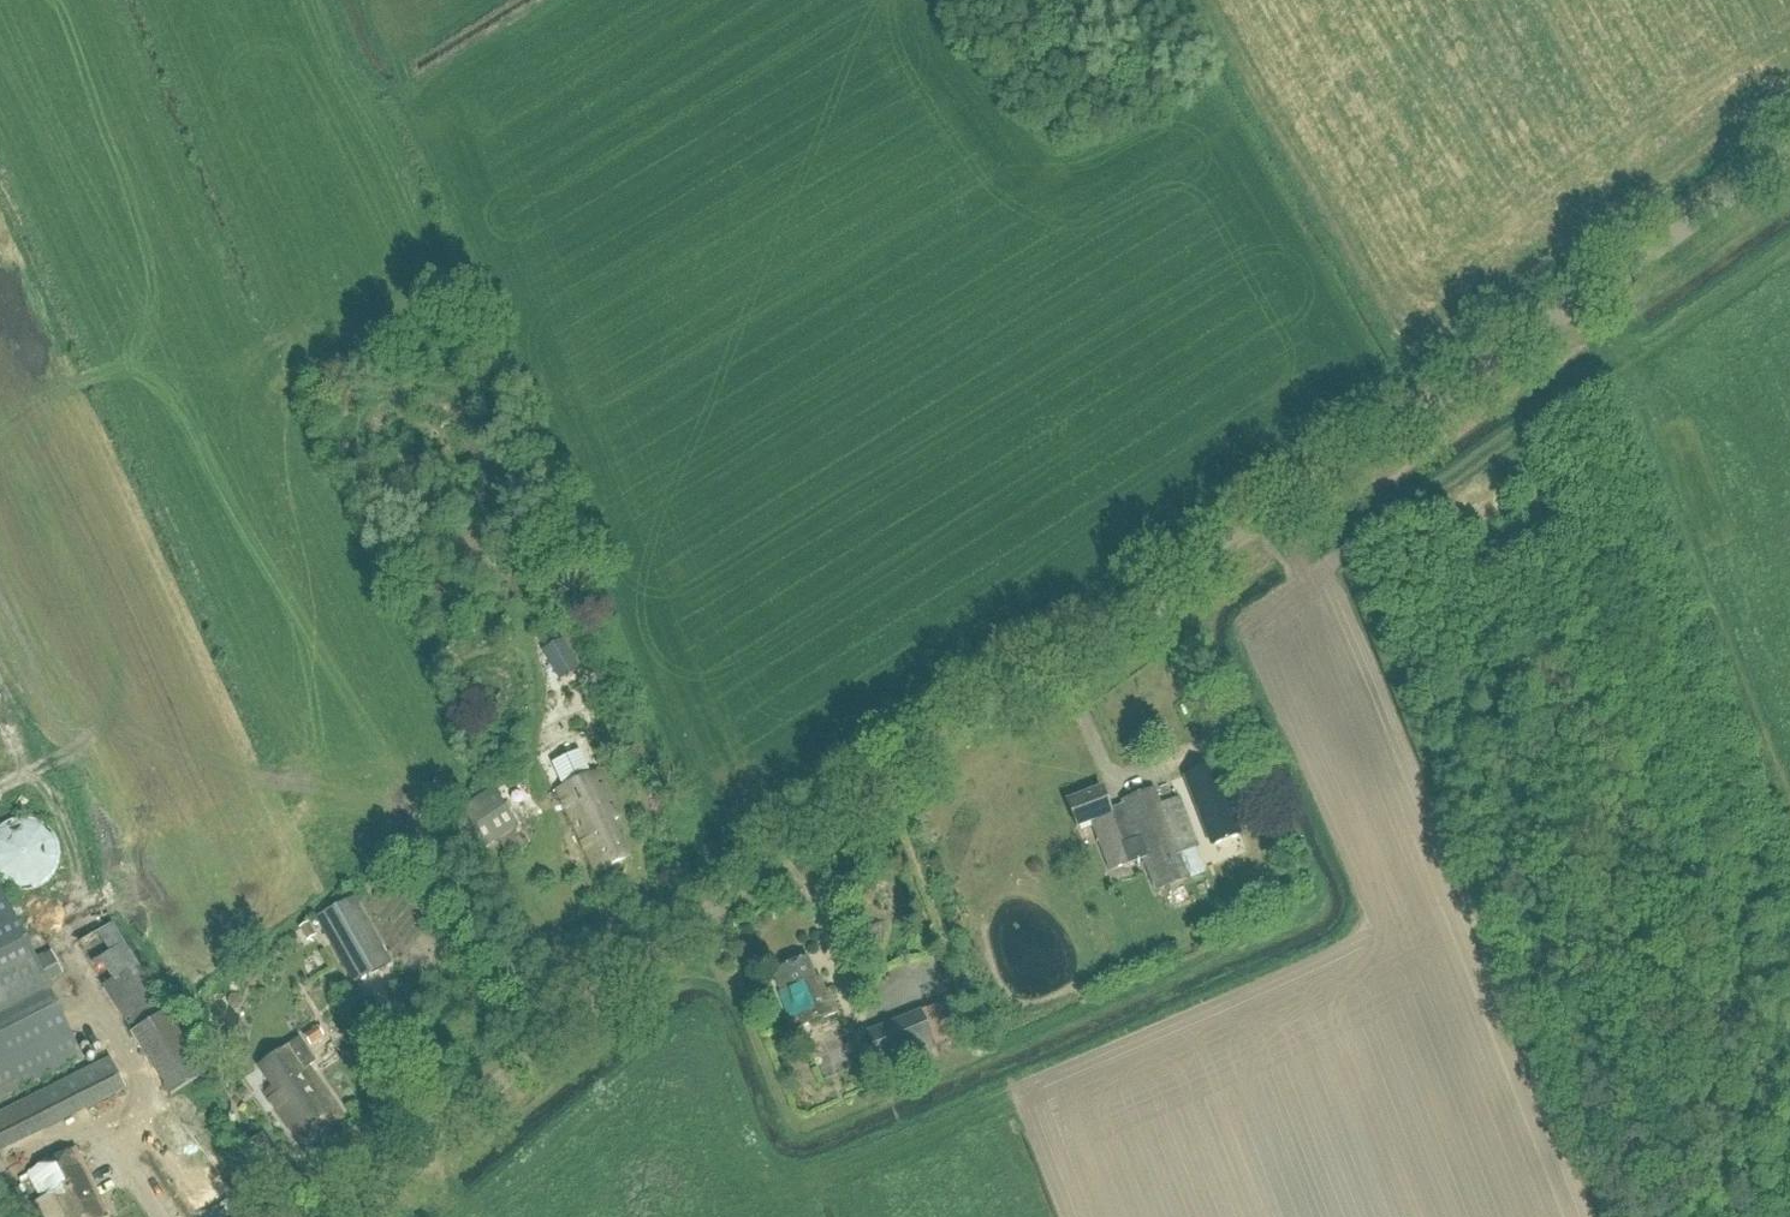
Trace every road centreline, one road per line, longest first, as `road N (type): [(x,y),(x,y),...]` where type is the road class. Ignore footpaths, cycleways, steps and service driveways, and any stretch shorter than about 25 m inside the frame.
road 1 (unclassified): [(342,1216),(959,736),(1789,158)]

